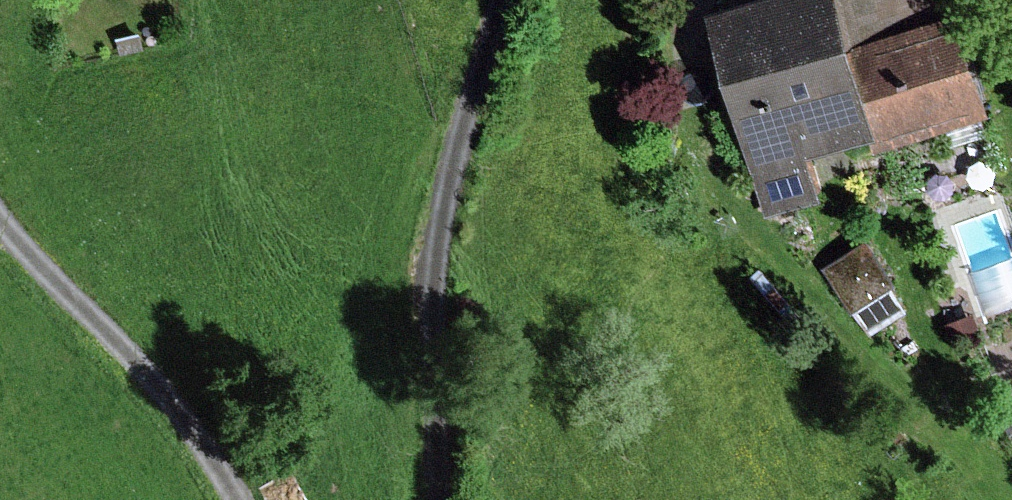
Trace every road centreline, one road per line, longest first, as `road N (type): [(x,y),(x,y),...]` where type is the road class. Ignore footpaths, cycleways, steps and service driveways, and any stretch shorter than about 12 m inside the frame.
road 1 (track): [(509,0),(461,150),(435,267),(443,499)]
road 2 (track): [(241,499),(157,378),(0,221)]

